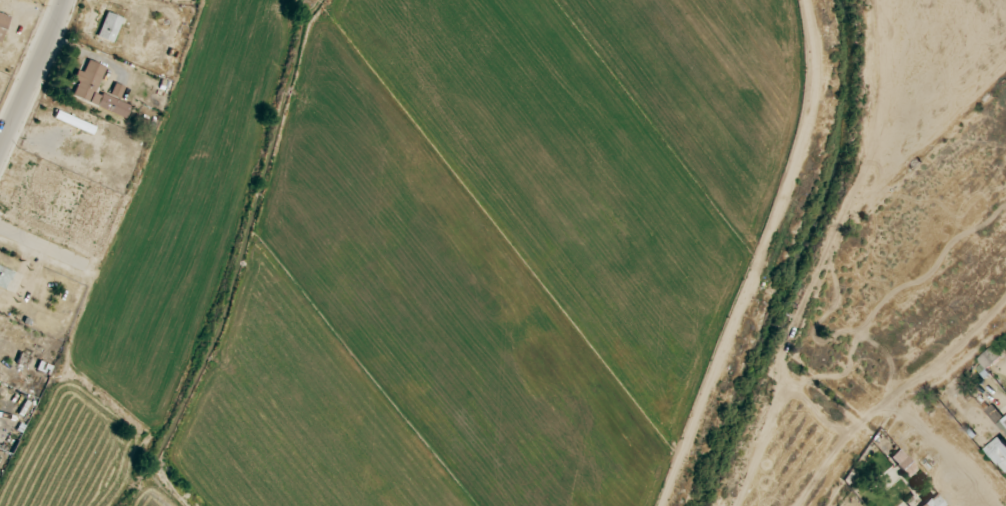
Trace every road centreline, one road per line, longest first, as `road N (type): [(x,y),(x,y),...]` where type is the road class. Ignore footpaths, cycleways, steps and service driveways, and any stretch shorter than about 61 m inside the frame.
road 1 (residential): [(0,154),(66,0)]

